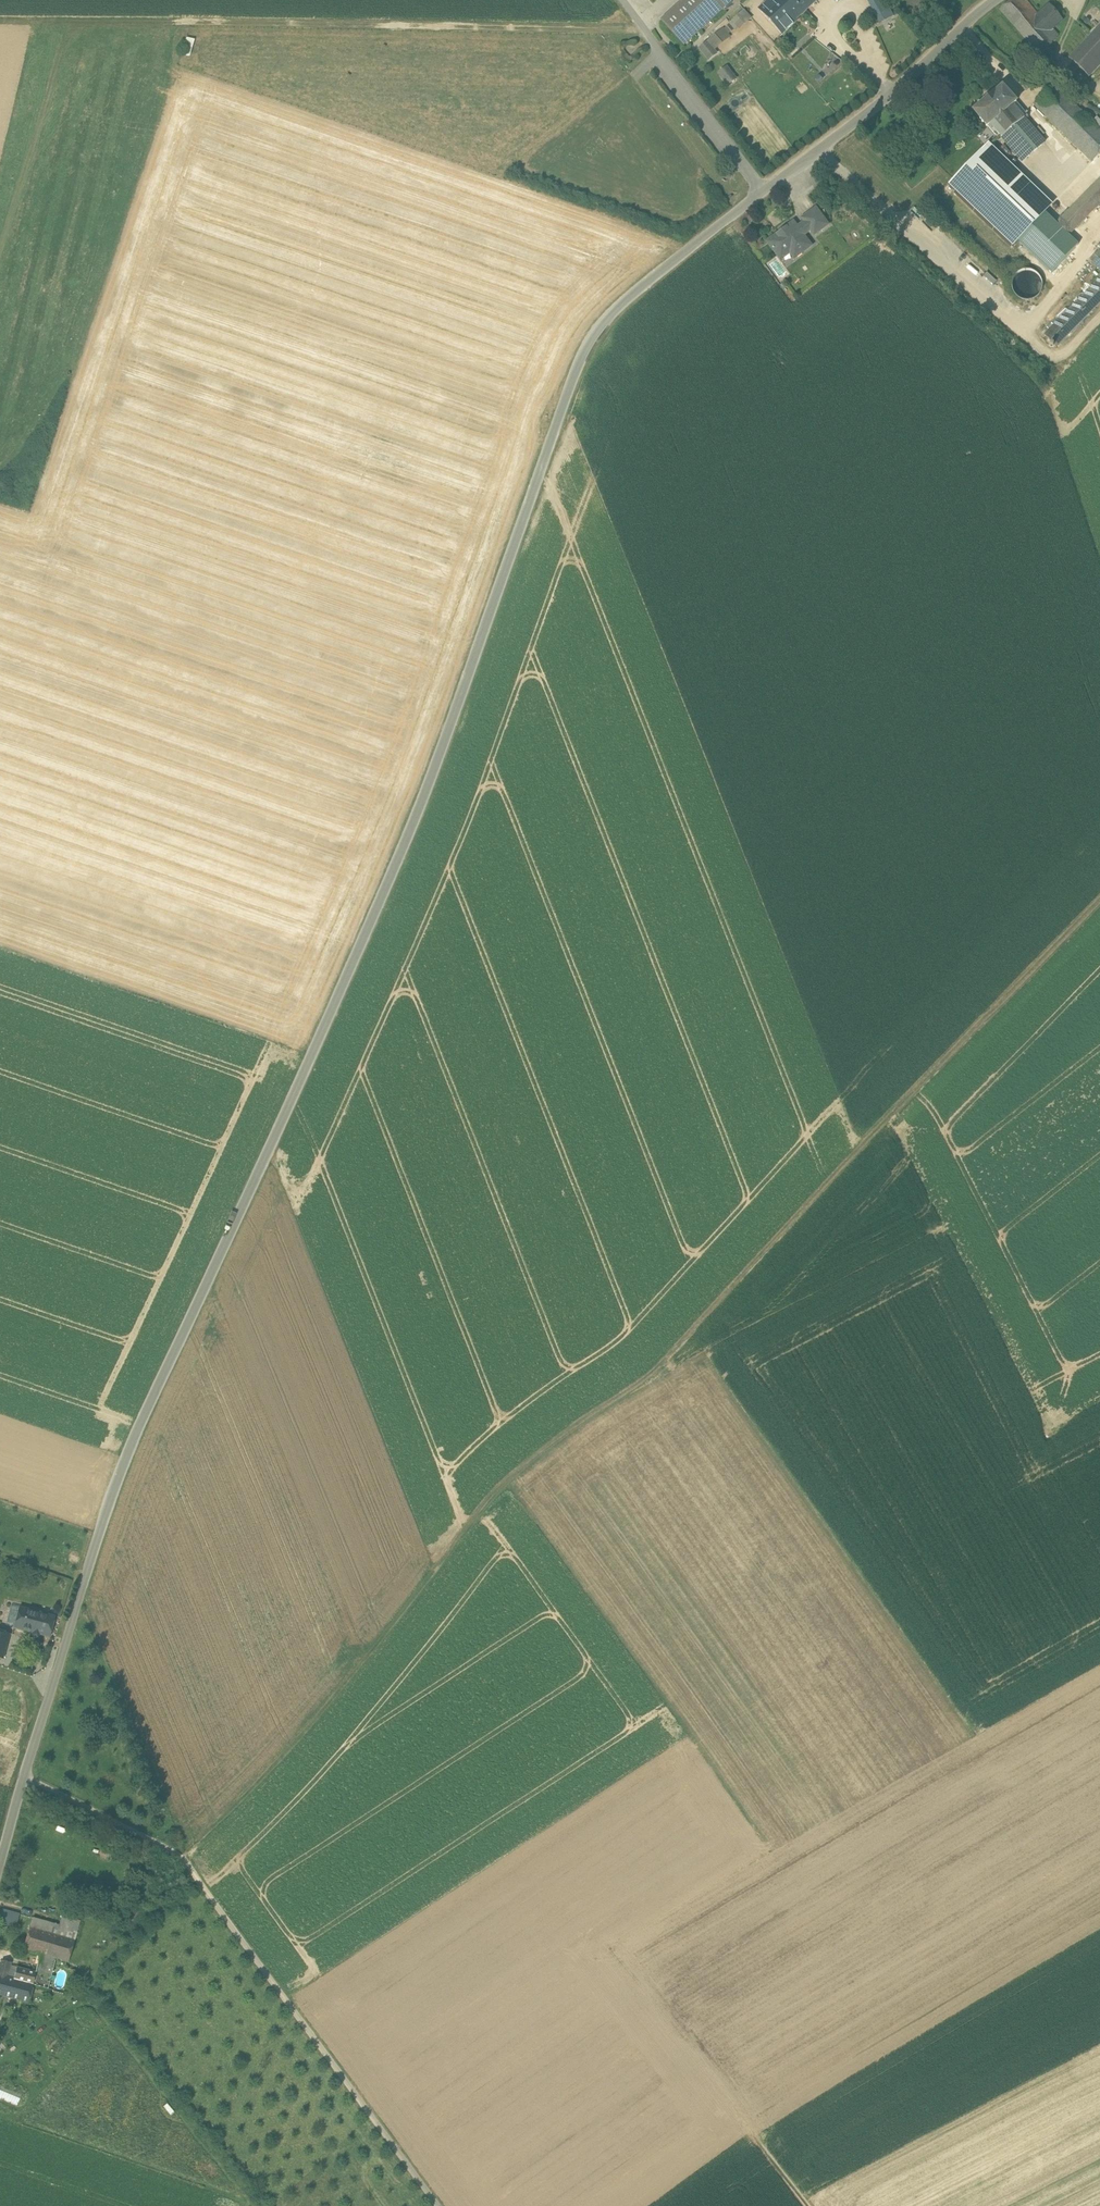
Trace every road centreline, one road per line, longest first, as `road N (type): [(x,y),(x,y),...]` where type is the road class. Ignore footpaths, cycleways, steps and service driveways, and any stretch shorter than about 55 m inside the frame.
road 1 (unclassified): [(0,1864),(113,1486),(420,810),(587,345),(625,299),(996,0)]
road 2 (track): [(181,1856),(284,1757),(506,1491),(660,1371),(828,1180),(1099,897)]
road 3 (track): [(646,31),(0,22)]
road 4 (track): [(439,2205),(181,1856)]
road 5 (track): [(181,1856),(24,1775)]

